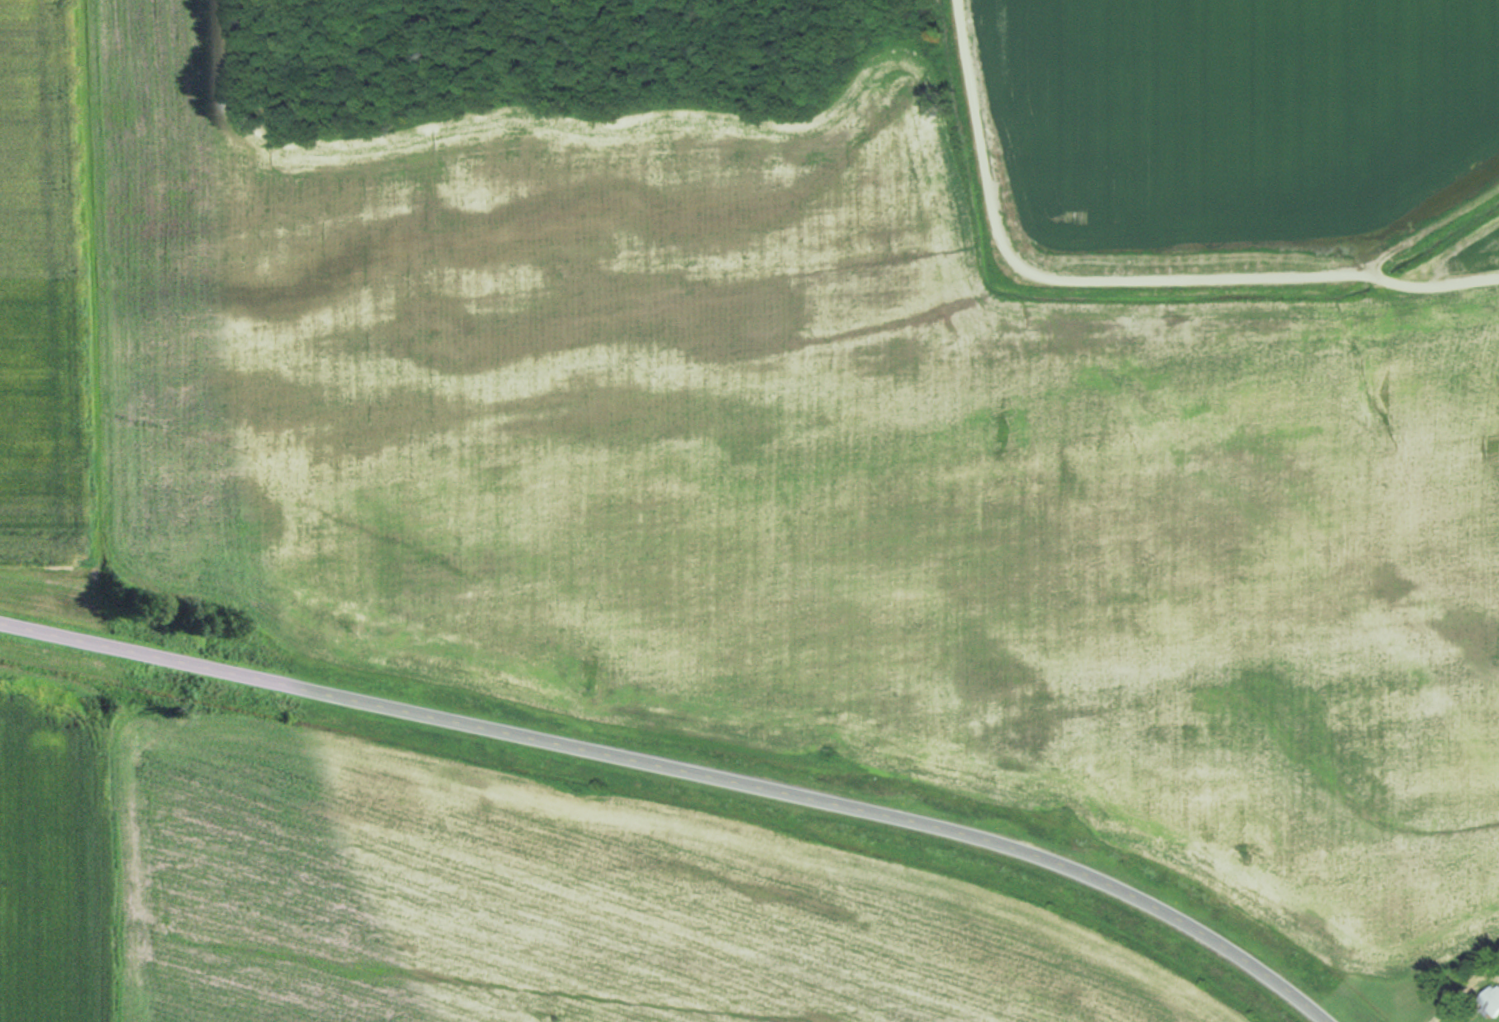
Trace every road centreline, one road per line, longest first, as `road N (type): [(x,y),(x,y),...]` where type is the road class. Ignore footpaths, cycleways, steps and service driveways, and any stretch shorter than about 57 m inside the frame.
road 1 (primary): [(1331,1021),(1209,932),(1099,875),(995,837),(0,621)]

